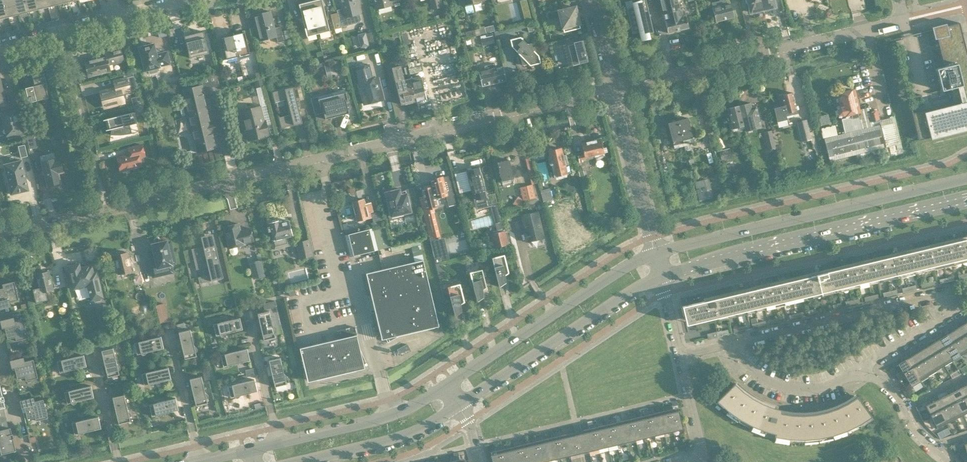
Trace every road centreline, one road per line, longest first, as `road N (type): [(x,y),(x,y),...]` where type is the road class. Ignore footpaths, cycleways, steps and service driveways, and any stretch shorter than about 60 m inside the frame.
road 1 (residential): [(0,233),(615,89)]
road 2 (residential): [(862,367),(952,313),(951,296),(731,344)]
road 3 (residential): [(615,89),(905,22),(900,0)]
road 4 (secondary): [(966,178),(655,253)]
road 5 (secondary): [(661,277),(966,203)]
road 6 (secondary): [(655,253),(445,386)]
road 7 (secondary): [(459,406),(661,277)]
road 8 (secondary): [(445,386),(389,417),(280,441)]
road 9 (unclassified): [(655,253),(615,89)]
road 10 (secondary): [(303,461),(394,439),(459,406)]
road 11 (residential): [(731,344),(768,382),(794,390),(822,387),(862,367)]
road 12 (residential): [(280,441),(249,313)]
road 13 (residential): [(200,460),(169,332)]
road 14 (residential): [(947,461),(912,426),(894,393),(862,367)]
road 15 (residential): [(0,45),(117,15)]

